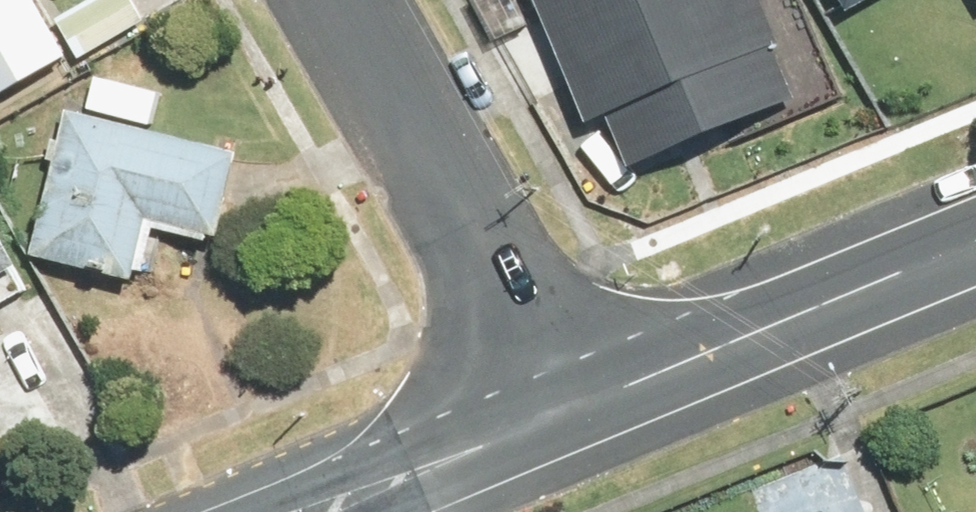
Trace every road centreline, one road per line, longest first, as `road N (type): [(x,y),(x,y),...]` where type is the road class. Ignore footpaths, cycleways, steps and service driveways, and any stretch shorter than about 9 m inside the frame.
road 1 (residential): [(344,0),(573,397)]
road 2 (residential): [(975,233),(573,397)]
road 3 (residential): [(573,397),(305,511)]

